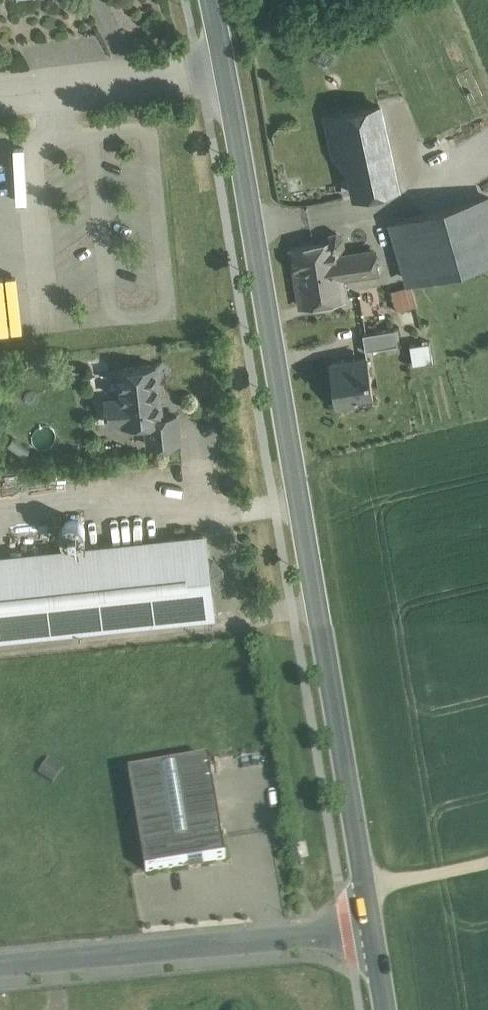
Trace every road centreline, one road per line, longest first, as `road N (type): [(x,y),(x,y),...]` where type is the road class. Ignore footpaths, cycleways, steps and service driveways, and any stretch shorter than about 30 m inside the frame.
road 1 (tertiary): [(217,0),(373,930)]
road 2 (unclassified): [(0,970),(373,930)]
road 3 (track): [(367,894),(487,865)]

